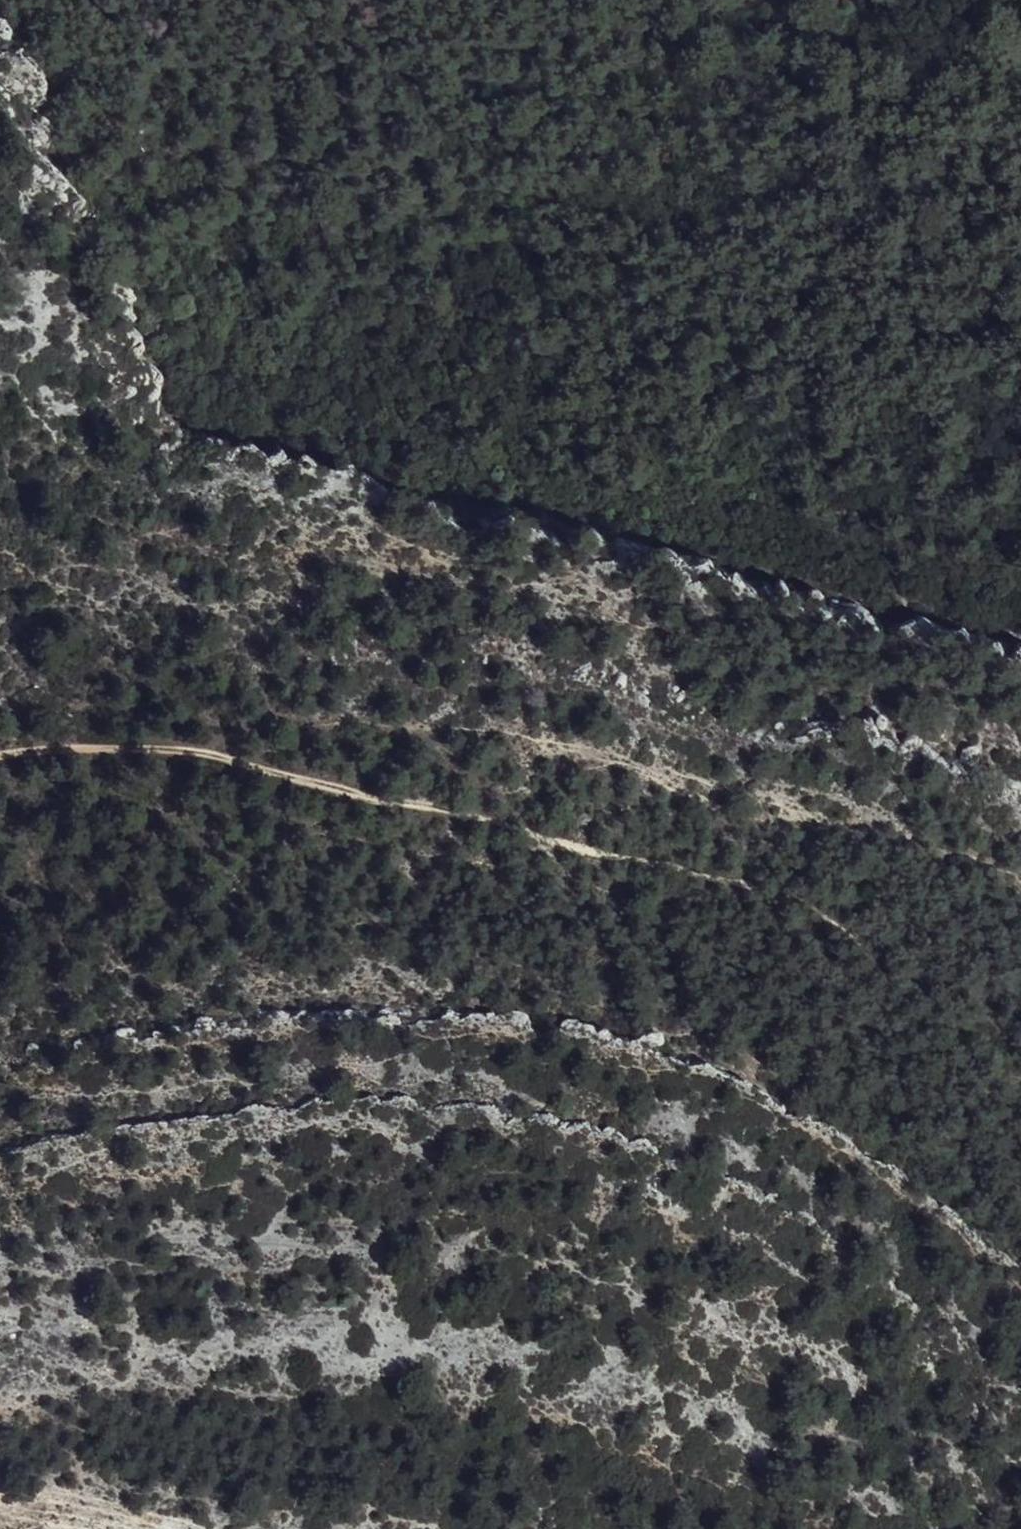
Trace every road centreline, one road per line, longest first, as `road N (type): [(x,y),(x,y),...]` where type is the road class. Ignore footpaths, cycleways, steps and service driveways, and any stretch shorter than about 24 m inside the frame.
road 1 (track): [(702,865),(213,742),(0,749)]

